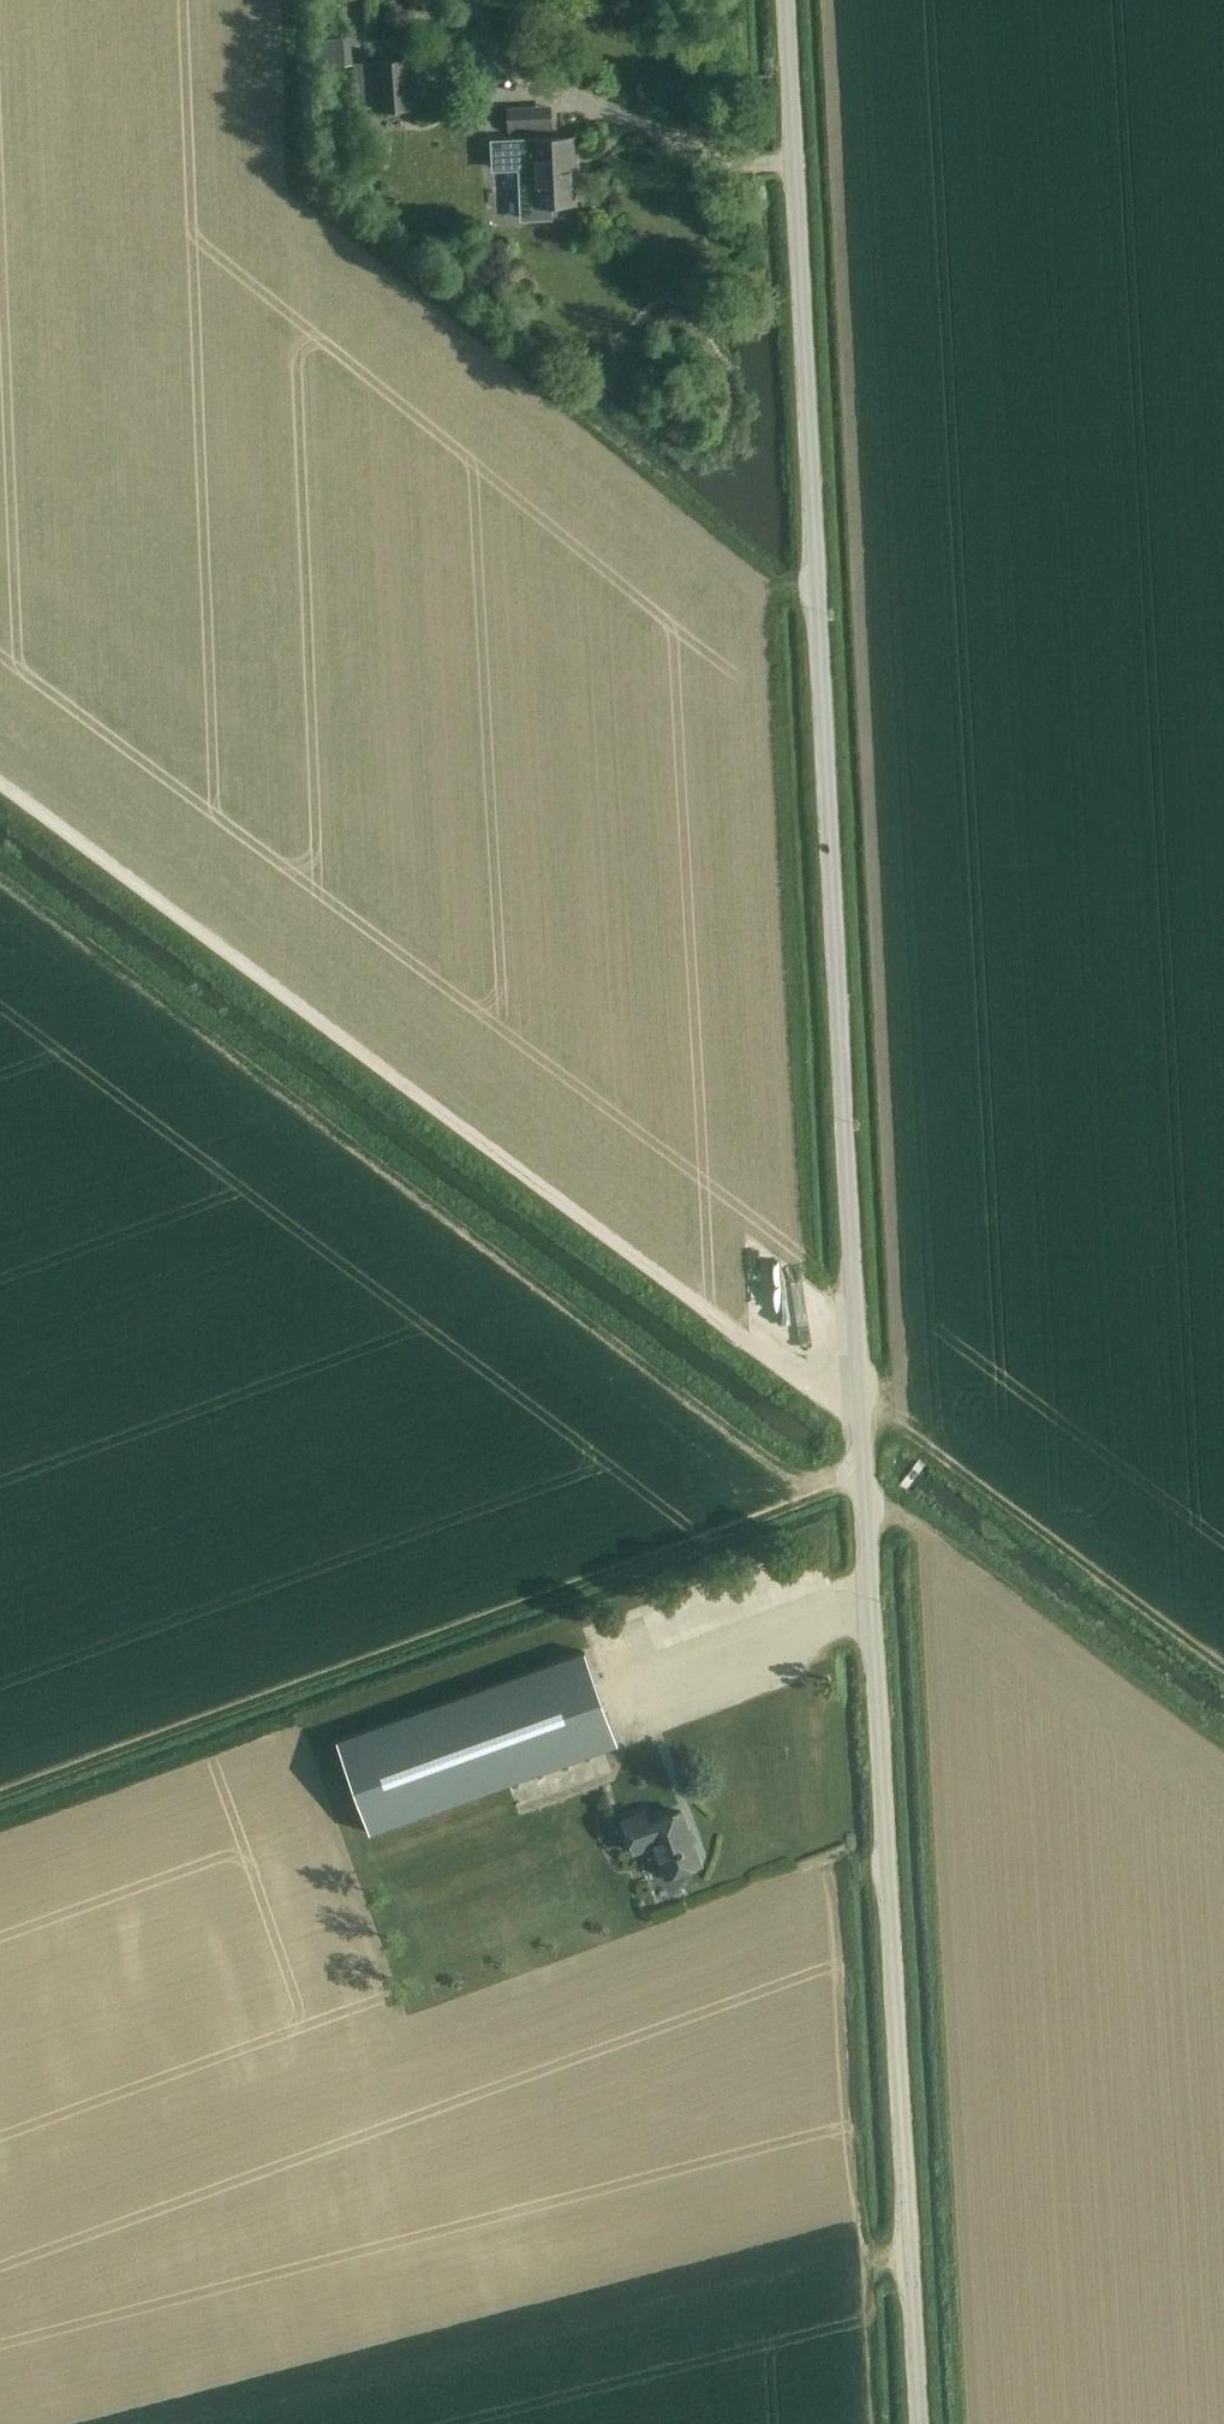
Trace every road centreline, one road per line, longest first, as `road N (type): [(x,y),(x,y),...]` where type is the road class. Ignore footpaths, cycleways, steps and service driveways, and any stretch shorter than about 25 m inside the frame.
road 1 (unclassified): [(919,2423),(784,0)]
road 2 (track): [(859,1422),(0,781)]

